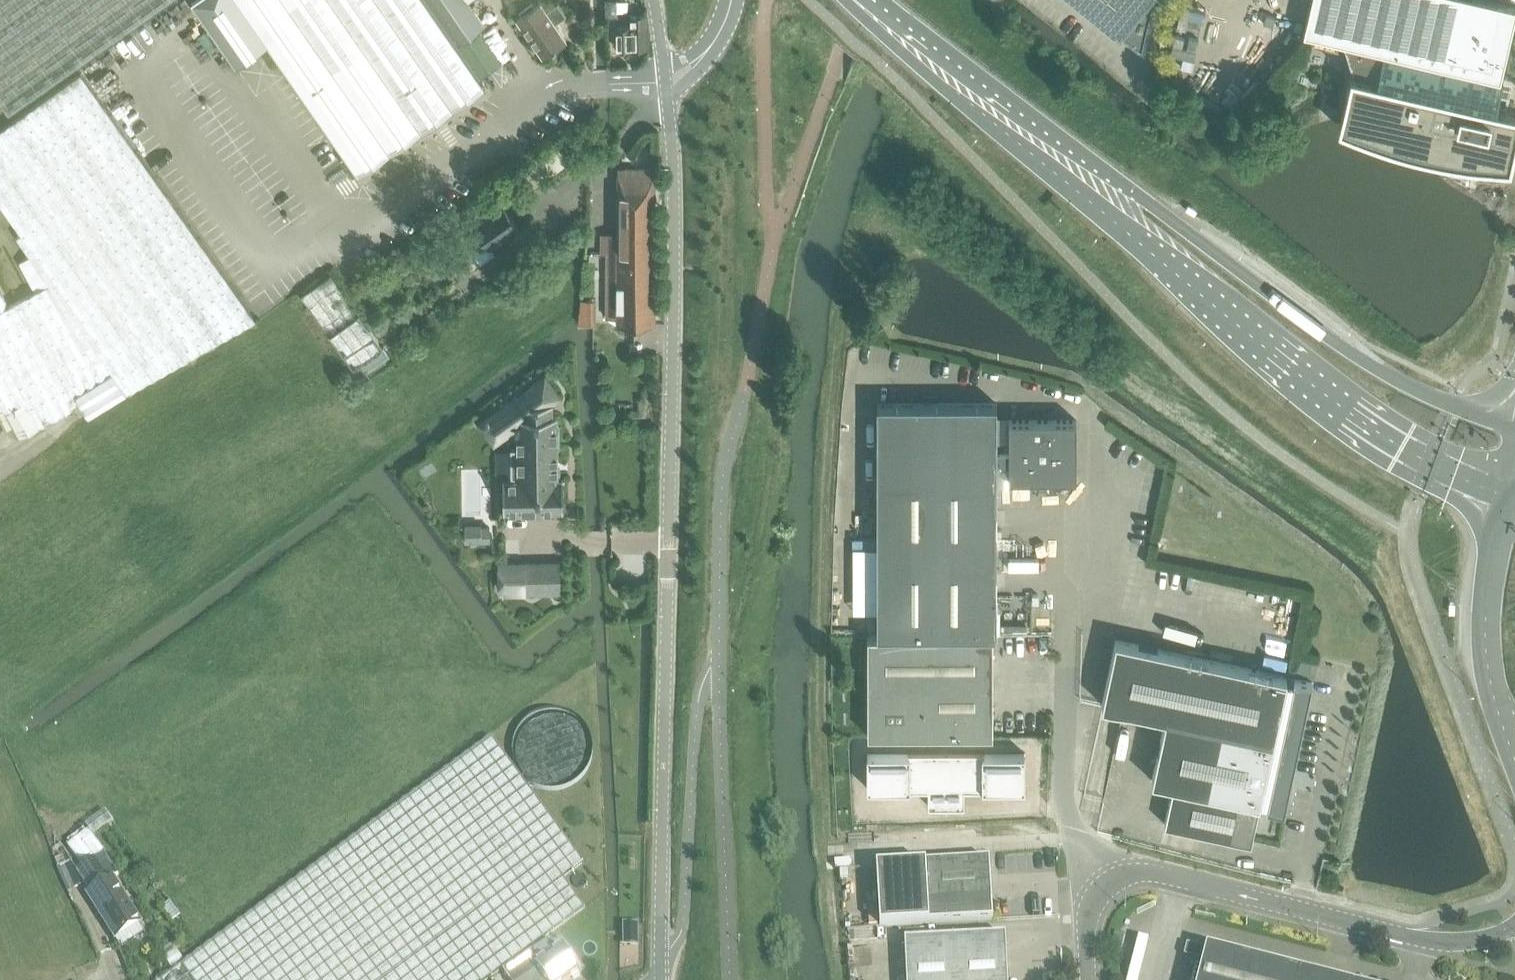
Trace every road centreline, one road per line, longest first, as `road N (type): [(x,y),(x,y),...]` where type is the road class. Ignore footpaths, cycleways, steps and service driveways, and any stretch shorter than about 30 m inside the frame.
road 1 (unclassified): [(666,82),(673,181),(660,979)]
road 2 (tertiary): [(1088,182),(1128,235),(1283,364),(1401,451),(1500,501)]
road 3 (tertiary): [(1510,433),(1381,375),(1148,206),(1088,182)]
road 4 (unclassified): [(1514,931),(1456,947),(1139,871),(1106,885)]
road 5 (tertiary): [(870,0),(1088,182)]
road 6 (unclassified): [(1106,885),(1065,800),(1065,633)]
road 7 (secondary): [(1500,501),(1484,636),(1495,705),(1514,757)]

